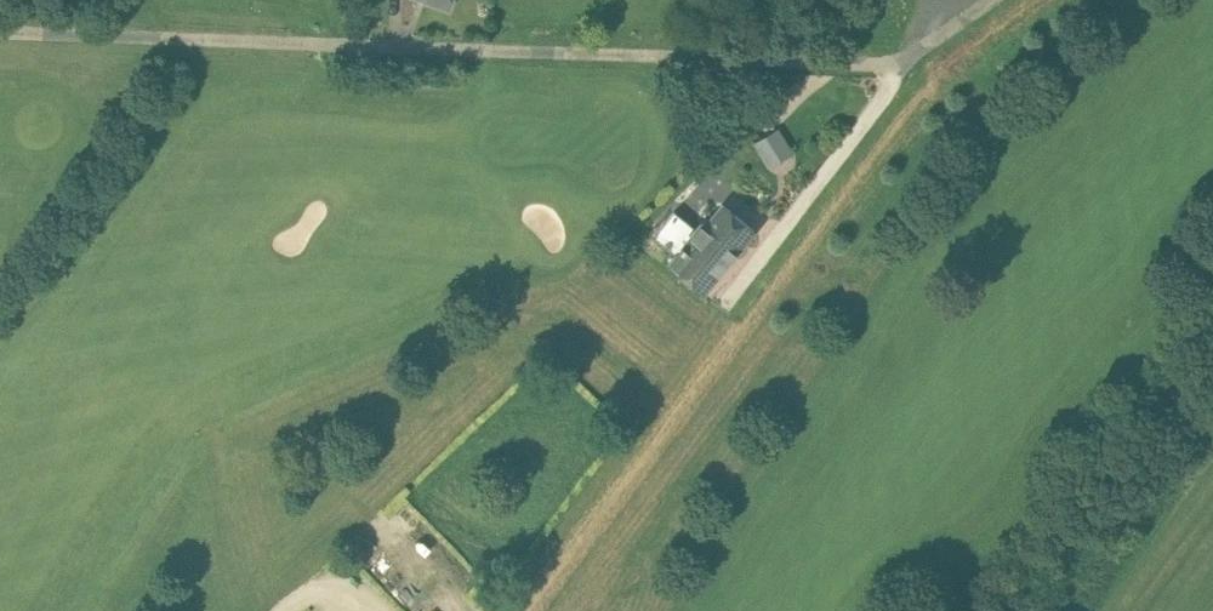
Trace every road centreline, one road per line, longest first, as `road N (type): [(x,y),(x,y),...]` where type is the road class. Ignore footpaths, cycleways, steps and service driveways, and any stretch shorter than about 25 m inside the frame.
road 1 (unclassified): [(993,0),(903,62),(0,33)]

